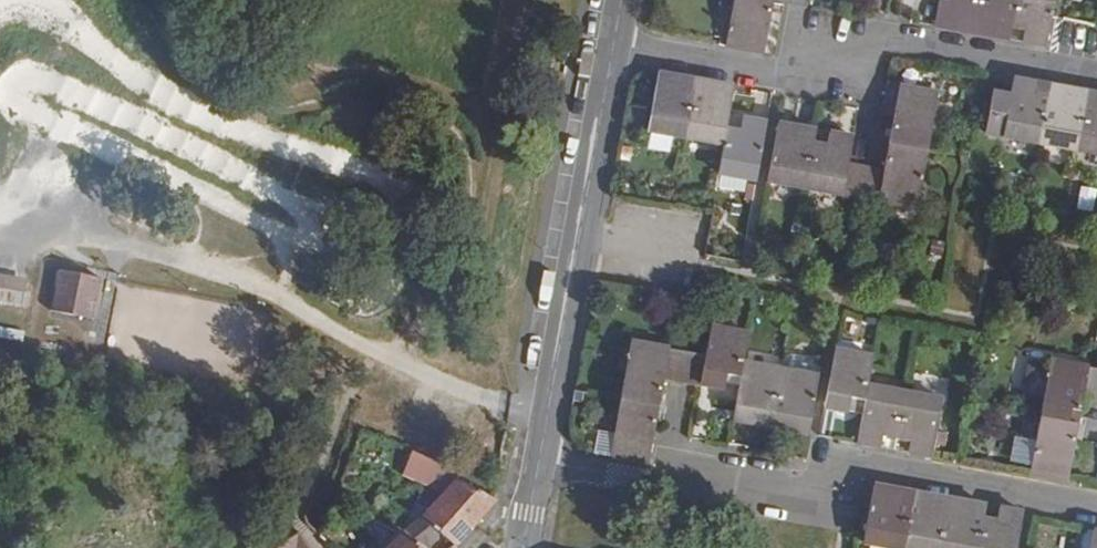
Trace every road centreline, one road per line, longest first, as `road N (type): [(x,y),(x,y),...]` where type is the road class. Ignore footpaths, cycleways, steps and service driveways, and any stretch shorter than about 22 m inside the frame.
road 1 (residential): [(1096,506),(870,464),(801,504),(541,460)]
road 2 (residential): [(1096,80),(873,40),(813,80),(612,42)]
road 3 (residential): [(612,42),(541,460)]

